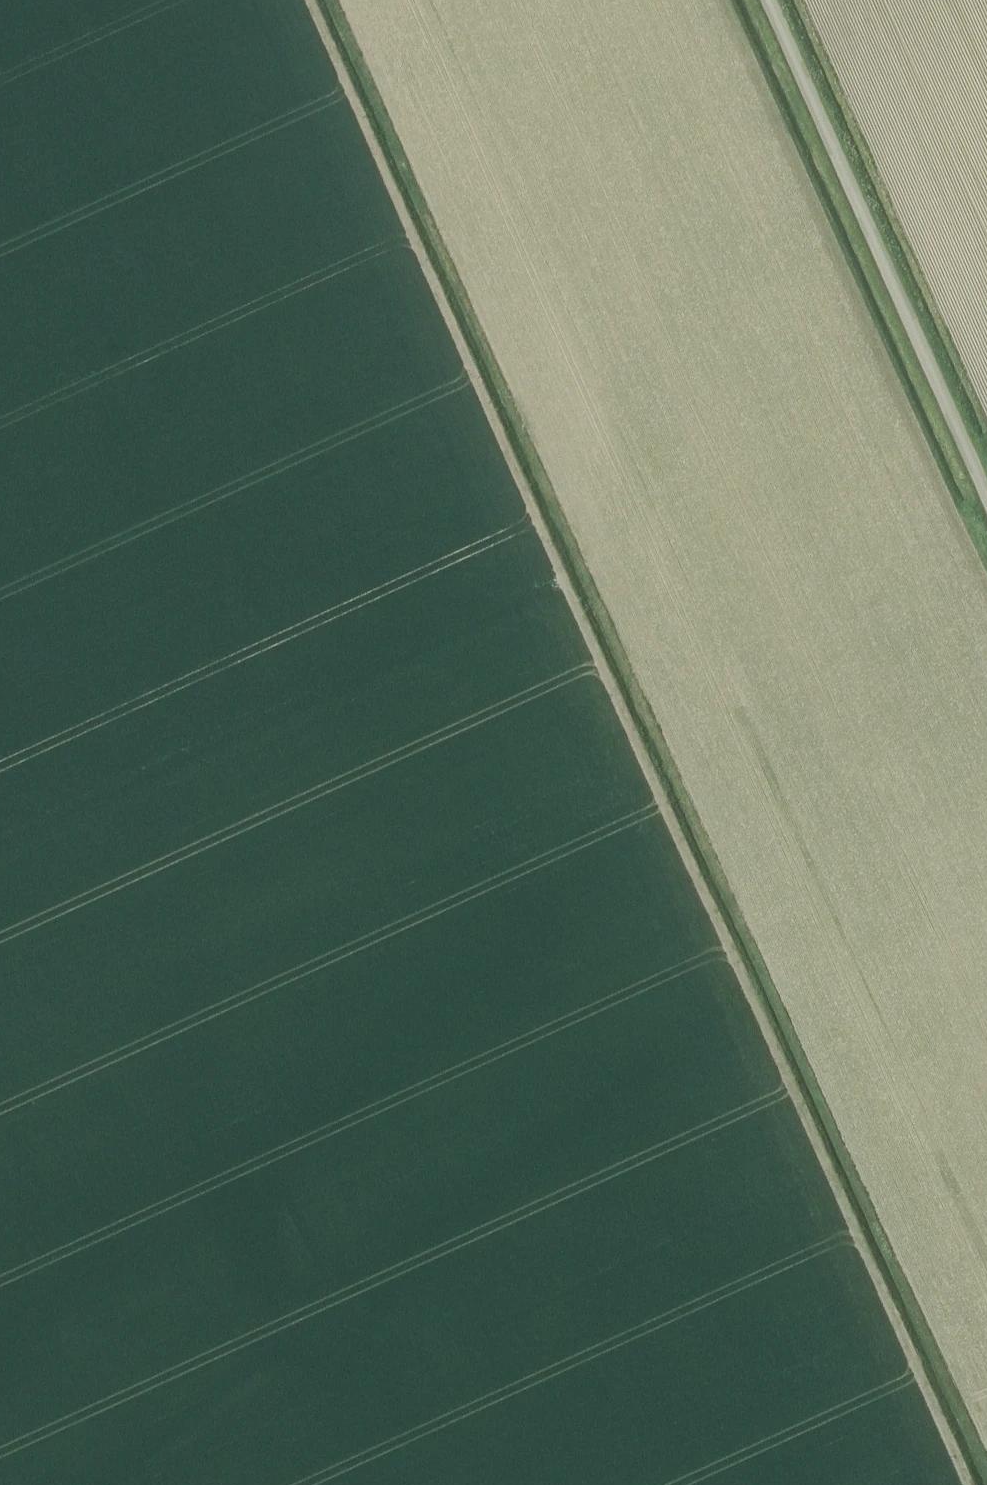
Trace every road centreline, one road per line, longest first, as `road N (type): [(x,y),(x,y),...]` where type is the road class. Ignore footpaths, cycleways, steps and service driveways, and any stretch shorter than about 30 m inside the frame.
road 1 (unclassified): [(767,0),(986,504)]

